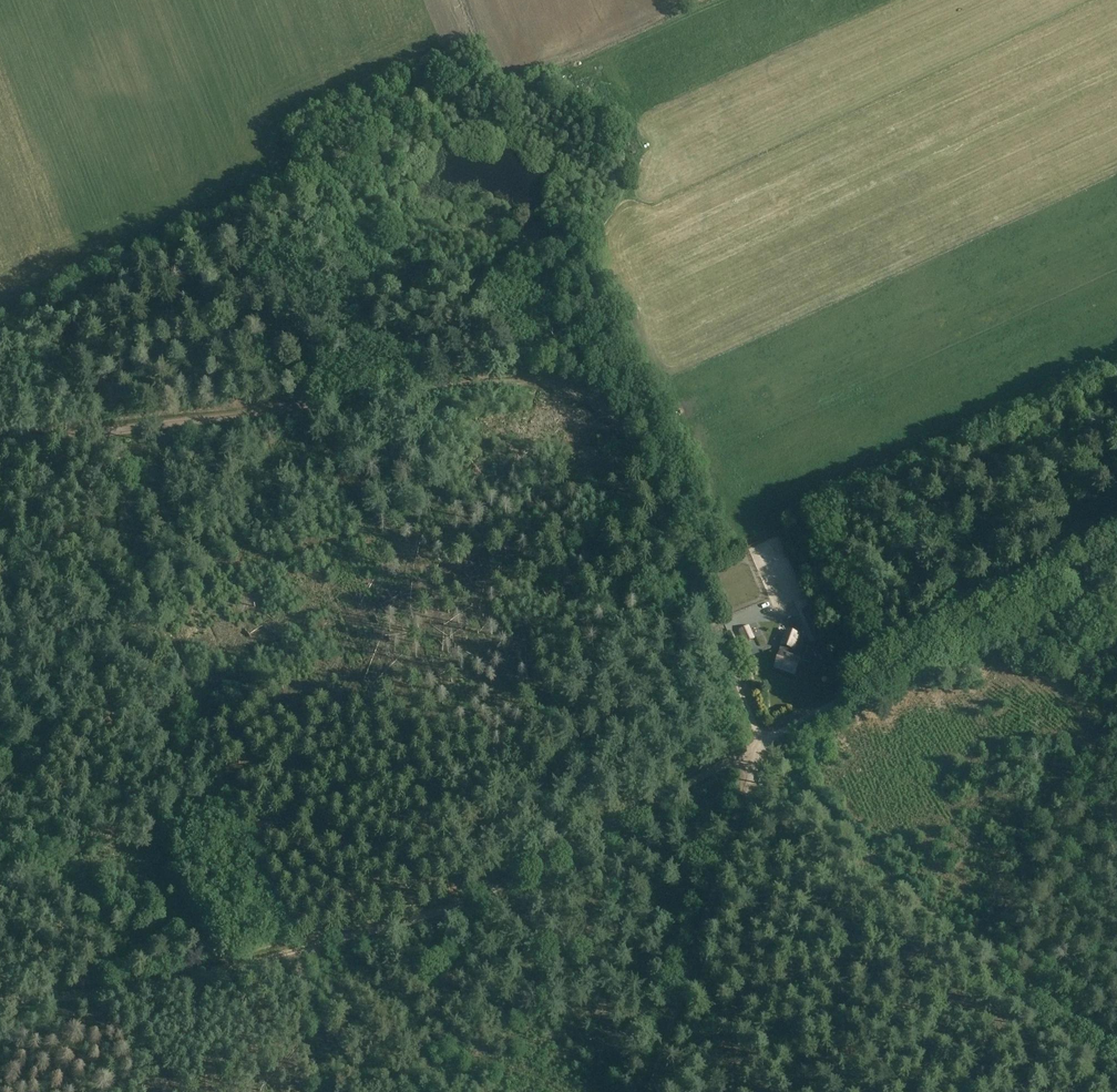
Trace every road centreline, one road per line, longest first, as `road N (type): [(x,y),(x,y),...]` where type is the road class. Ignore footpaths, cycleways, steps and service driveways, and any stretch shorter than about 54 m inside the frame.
road 1 (track): [(0,445),(526,384),(584,394),(611,415),(650,482),(761,740)]
road 2 (track): [(0,999),(146,986),(480,898),(761,740)]
road 3 (track): [(1116,1044),(940,915),(858,845),(761,740)]
road 4 (track): [(1116,556),(761,740)]
road 5 (track): [(518,385),(471,266),(369,262),(295,123)]
road 6 (track): [(761,740),(649,1091)]

